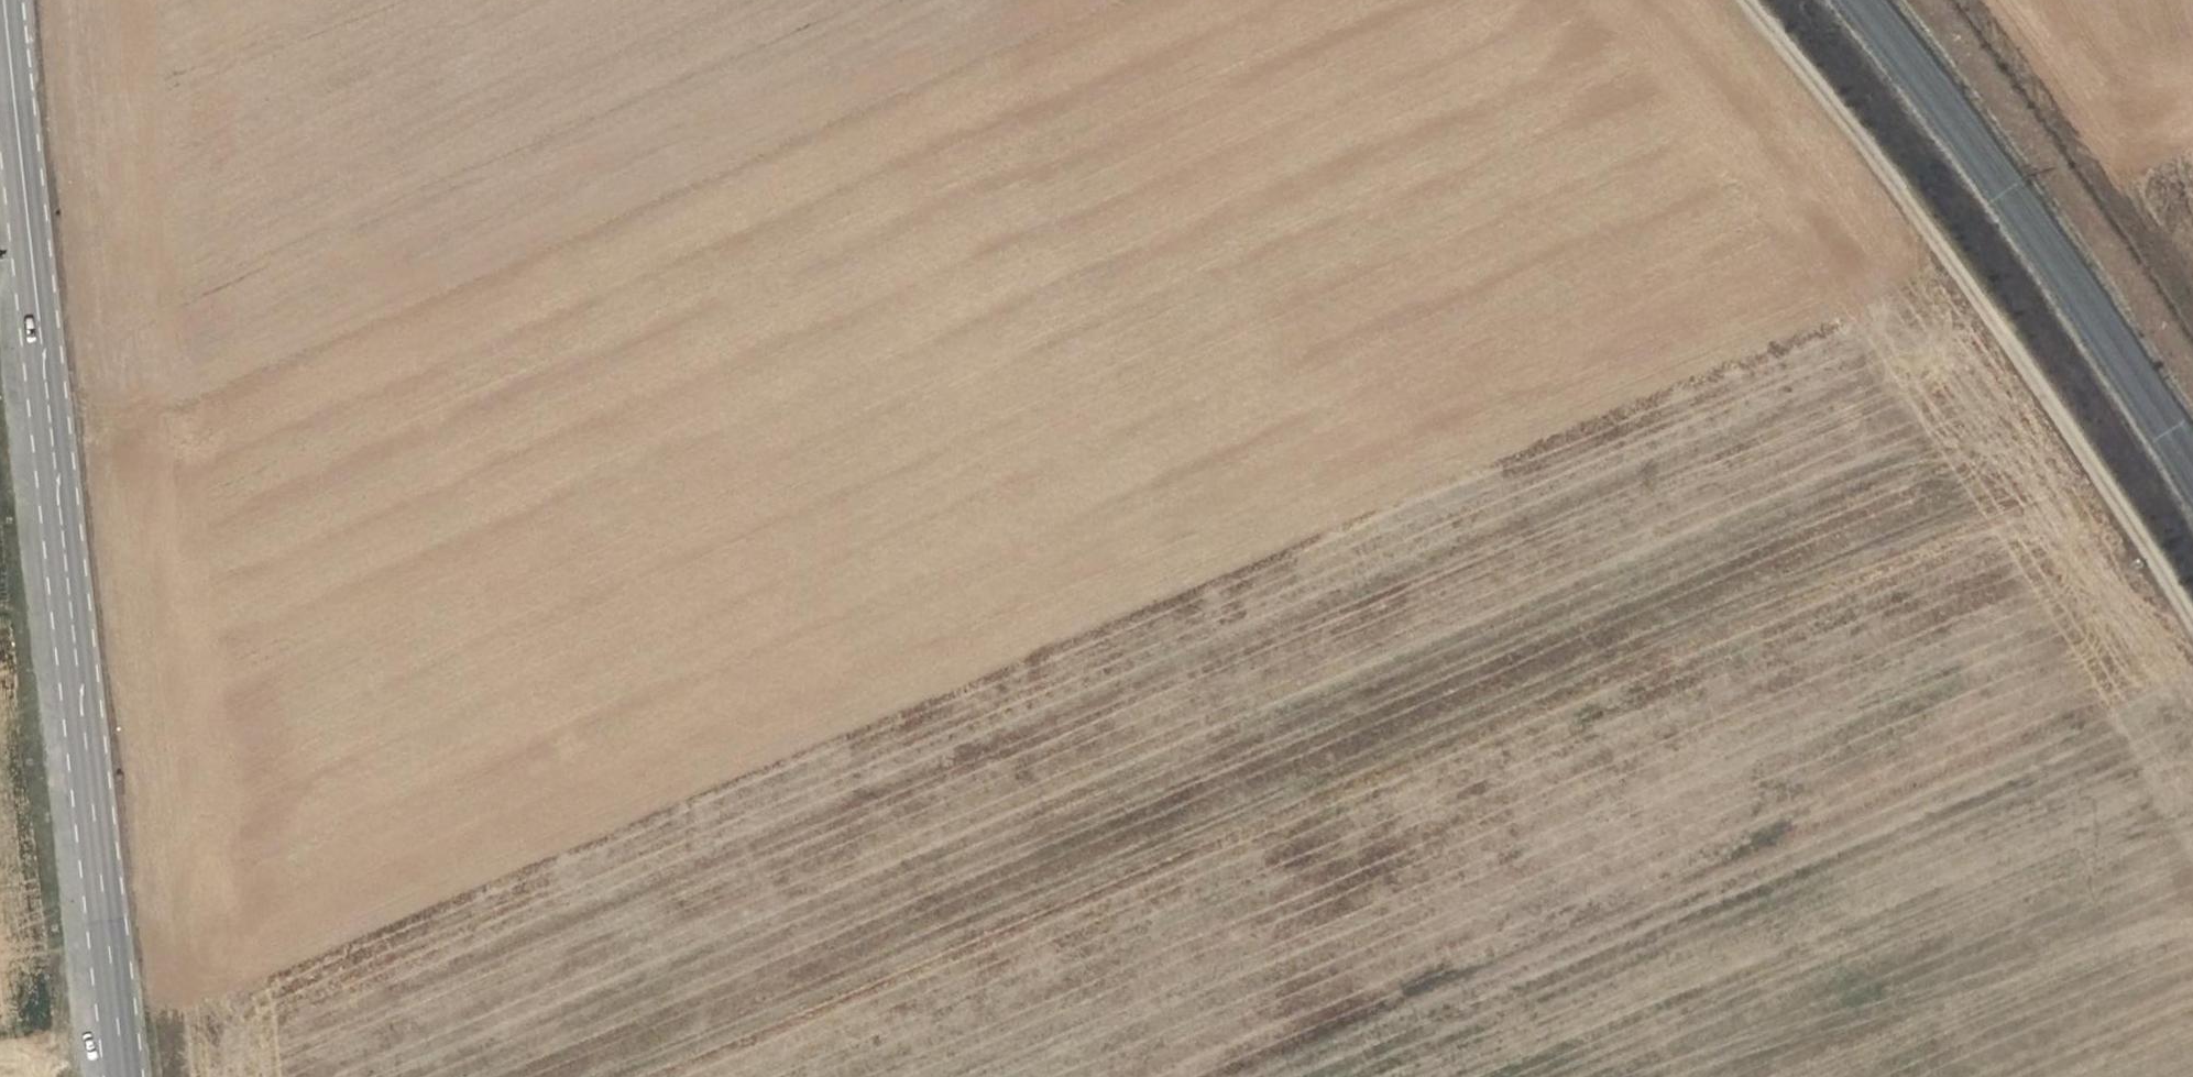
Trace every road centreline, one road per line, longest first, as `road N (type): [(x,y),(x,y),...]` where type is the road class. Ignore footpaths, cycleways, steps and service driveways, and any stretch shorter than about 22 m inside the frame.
road 1 (primary): [(3,0),(121,1076)]
road 2 (track): [(2192,634),(1917,217),(1746,0)]

